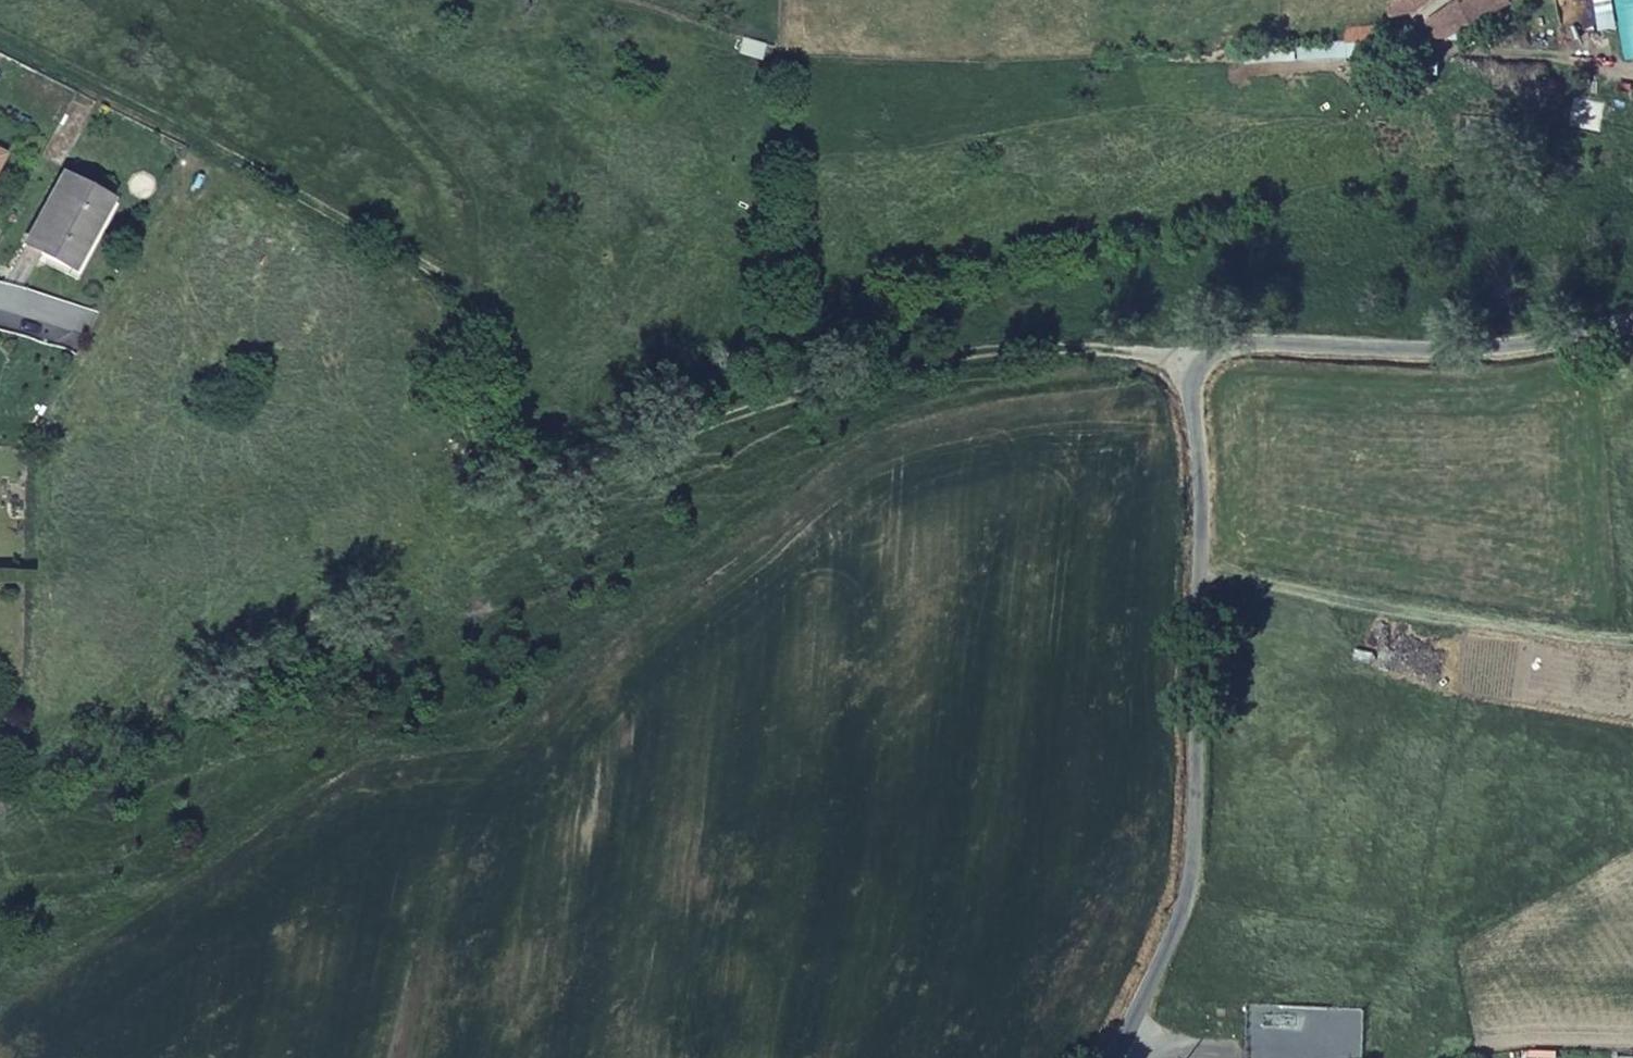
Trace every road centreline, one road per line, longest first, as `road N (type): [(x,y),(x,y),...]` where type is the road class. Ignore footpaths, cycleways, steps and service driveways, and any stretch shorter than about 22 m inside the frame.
road 1 (unclassified): [(1632,329),(1421,355),(1254,348),(1209,358),(1194,377),(1198,649),(1188,883),(1107,1057)]
road 2 (track): [(458,277),(461,226),(451,187),(275,0)]

